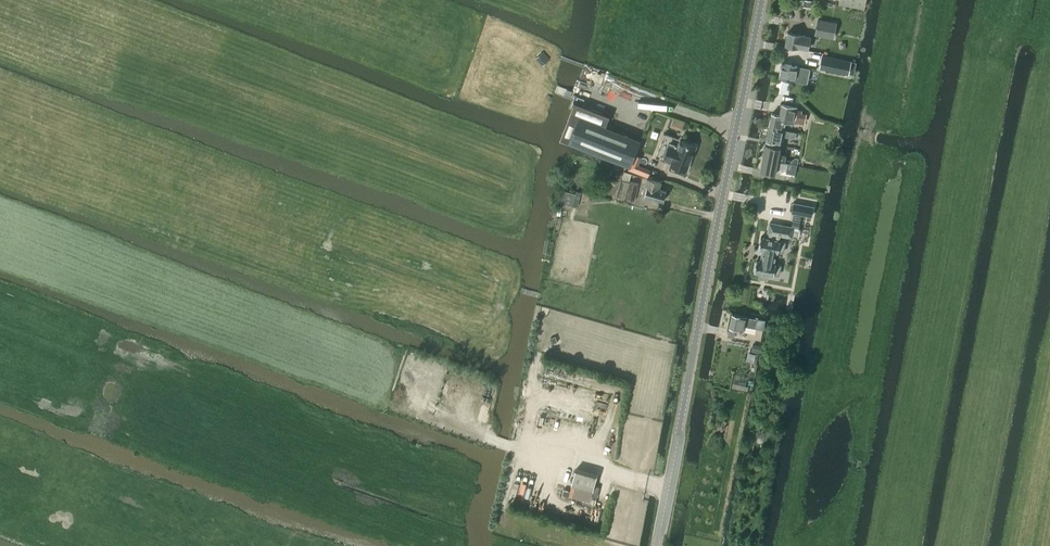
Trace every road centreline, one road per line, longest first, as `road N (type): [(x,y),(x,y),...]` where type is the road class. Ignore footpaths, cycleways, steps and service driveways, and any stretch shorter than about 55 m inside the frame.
road 1 (tertiary): [(655,545),(762,0)]

